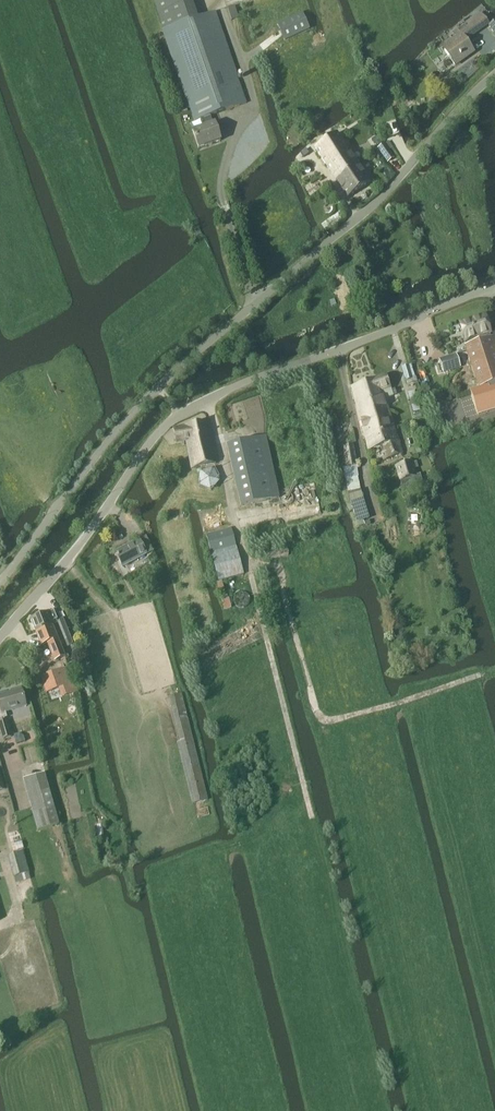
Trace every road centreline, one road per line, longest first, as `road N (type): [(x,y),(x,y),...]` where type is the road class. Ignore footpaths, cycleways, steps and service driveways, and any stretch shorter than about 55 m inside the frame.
road 1 (unclassified): [(159,386),(368,210),(494,75)]
road 2 (tertiary): [(179,416),(494,285)]
road 3 (tertiary): [(0,638),(179,416)]
road 4 (unclassified): [(0,583),(159,386)]

